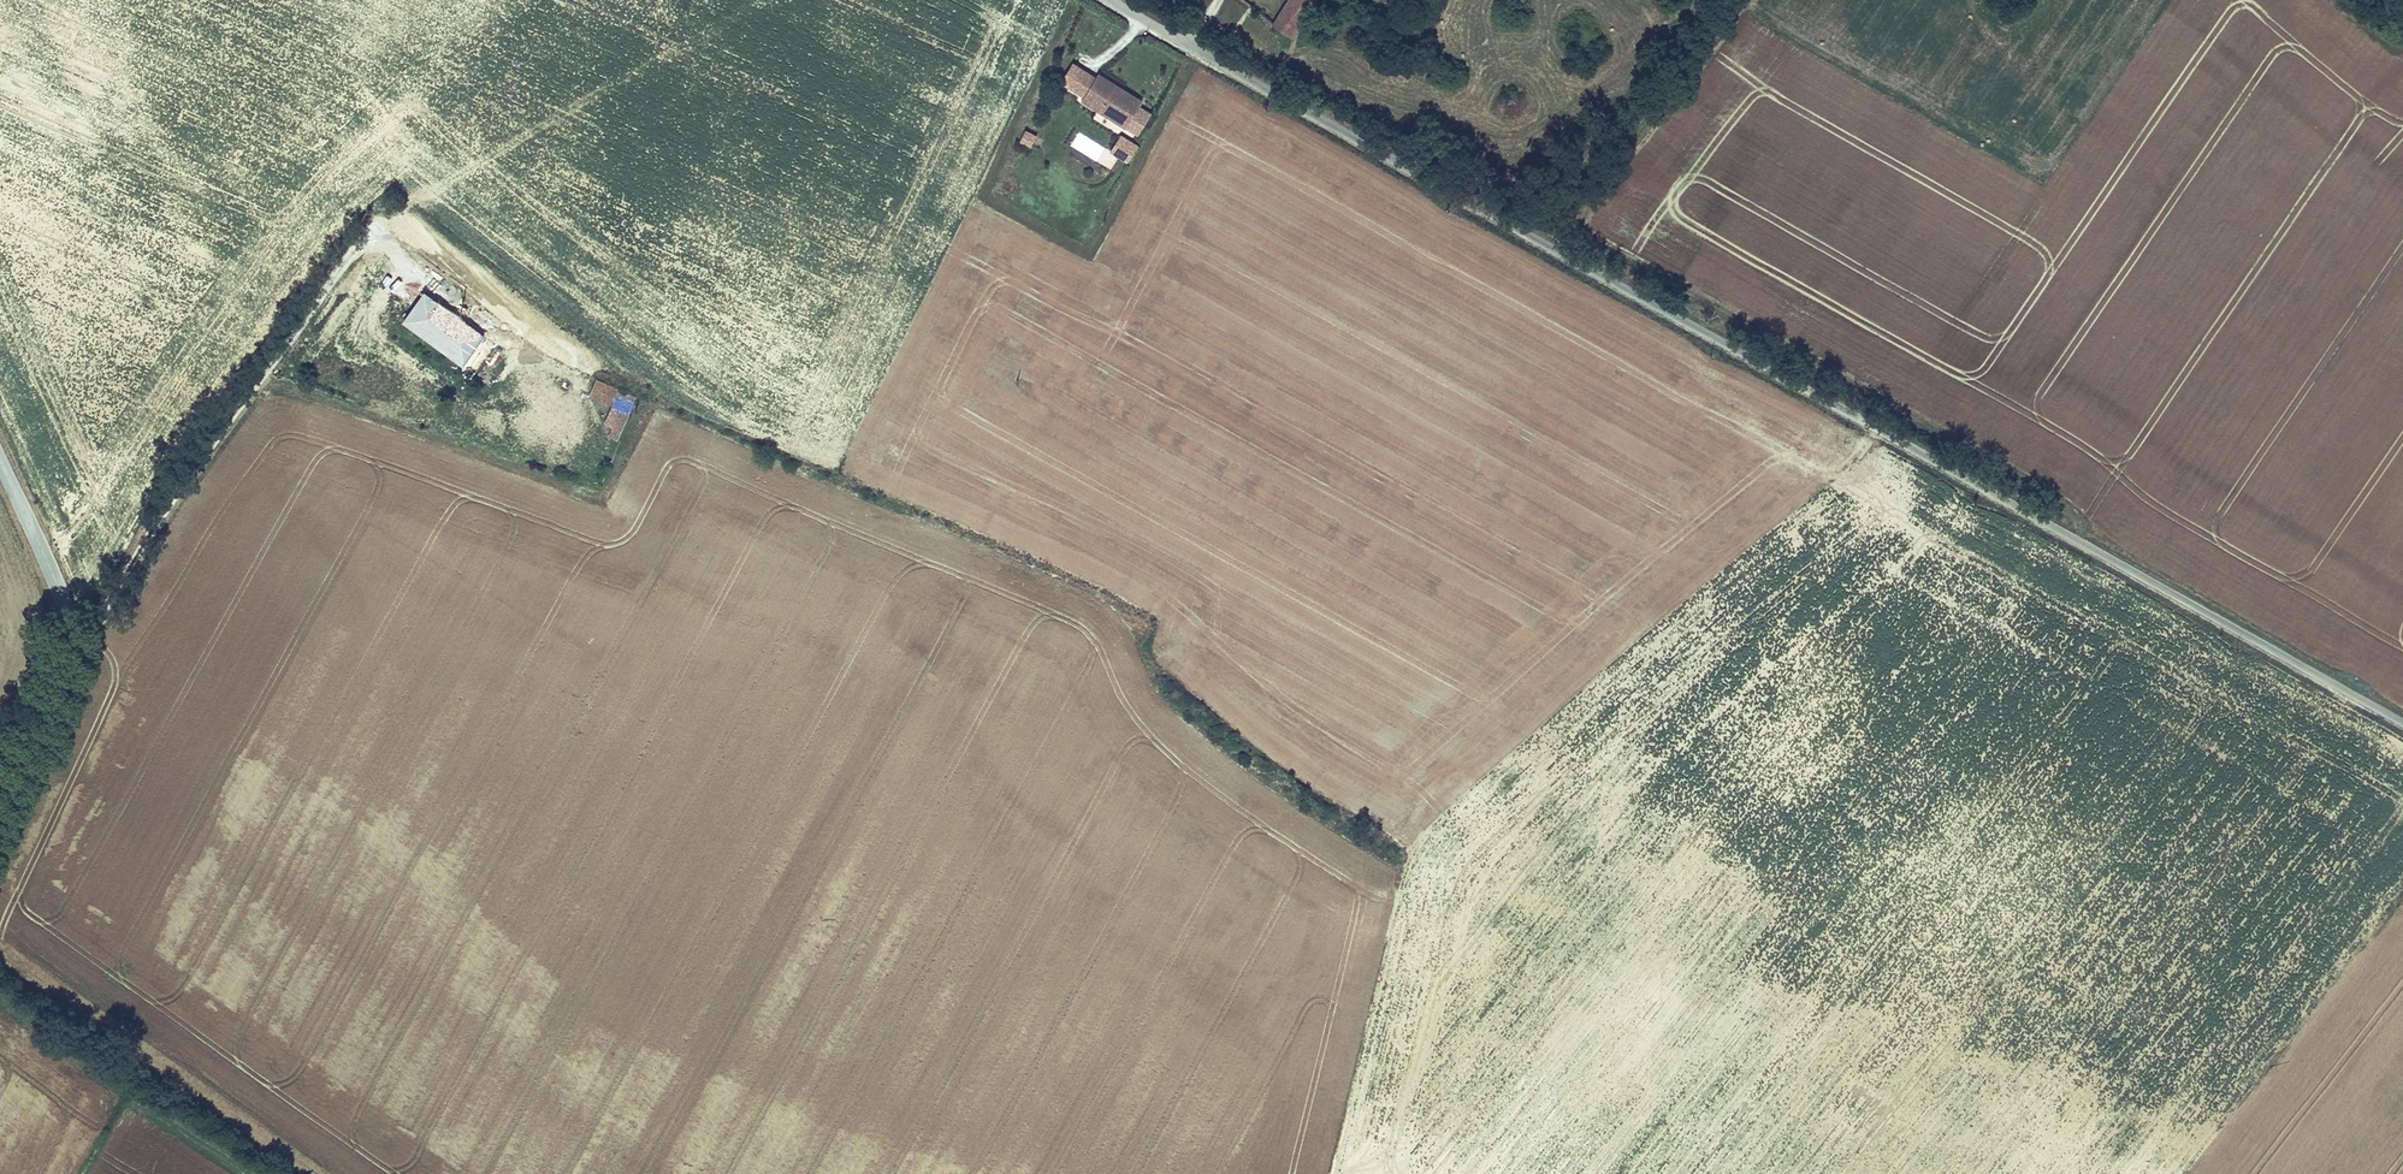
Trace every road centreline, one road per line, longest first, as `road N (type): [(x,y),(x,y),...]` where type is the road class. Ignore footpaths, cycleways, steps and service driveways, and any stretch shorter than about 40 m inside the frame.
road 1 (unclassified): [(1100,0),(1282,110),(2402,732)]
road 2 (track): [(70,656),(241,393),(351,251)]
road 3 (tertiary): [(0,817),(58,710),(70,656),(57,586),(0,460)]

